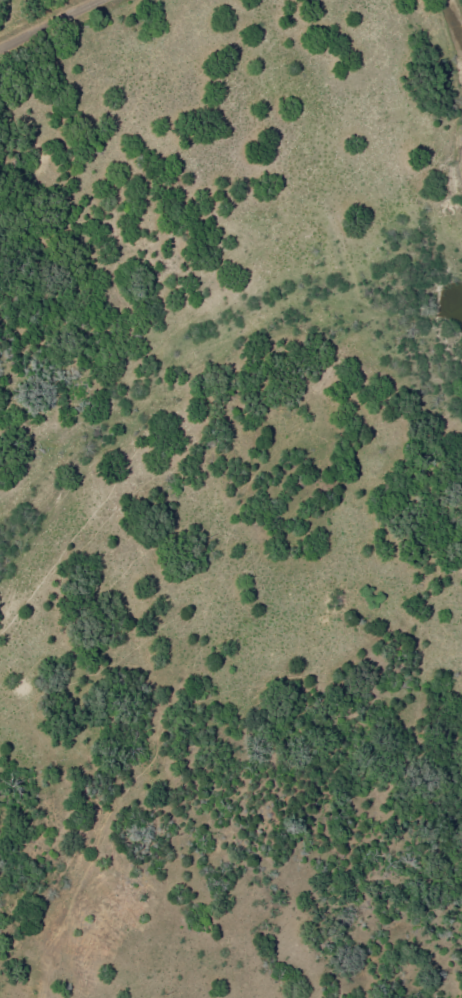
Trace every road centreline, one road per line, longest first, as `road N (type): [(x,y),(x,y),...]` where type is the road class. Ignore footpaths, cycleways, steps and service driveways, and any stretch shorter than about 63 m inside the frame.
road 1 (residential): [(152,732),(0,404)]

